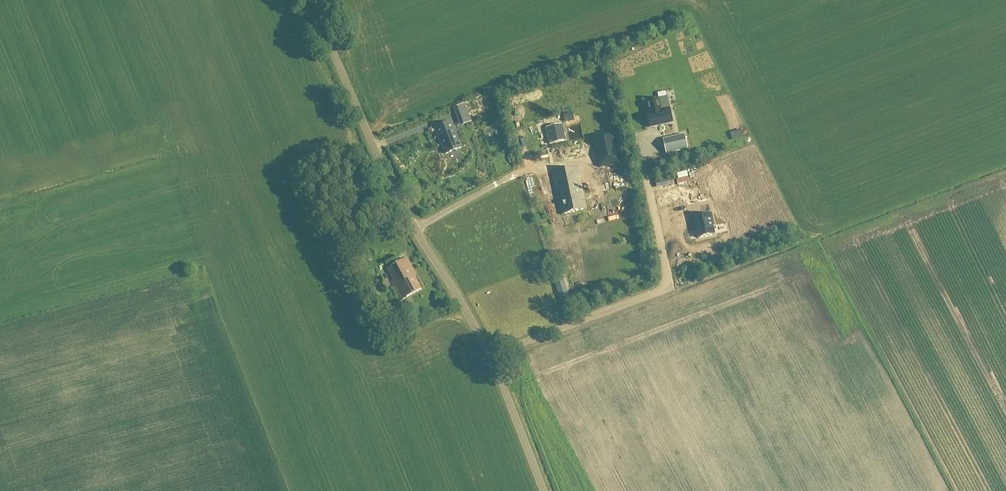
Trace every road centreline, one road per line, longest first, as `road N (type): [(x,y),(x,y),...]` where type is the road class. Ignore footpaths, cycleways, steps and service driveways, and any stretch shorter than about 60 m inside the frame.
road 1 (unclassified): [(543,490),(492,358),(391,190),(312,0)]

